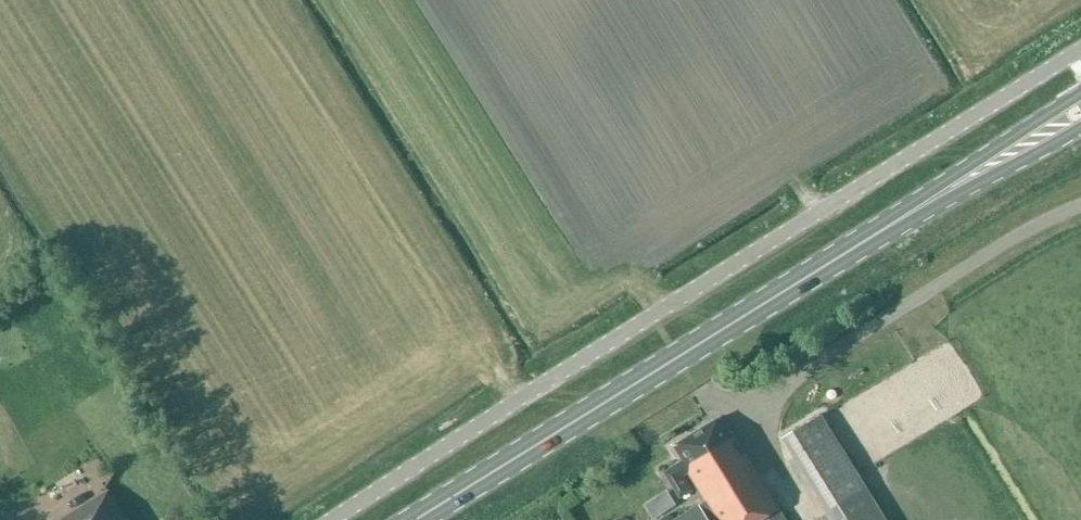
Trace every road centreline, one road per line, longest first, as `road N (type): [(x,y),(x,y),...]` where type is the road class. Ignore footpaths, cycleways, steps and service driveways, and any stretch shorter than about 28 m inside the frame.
road 1 (unclassified): [(334,519),(1080,50)]
road 2 (primary): [(415,519),(950,189)]
road 3 (primary): [(1080,93),(959,172),(950,189)]
road 4 (primary): [(950,189),(971,188),(1080,127)]

